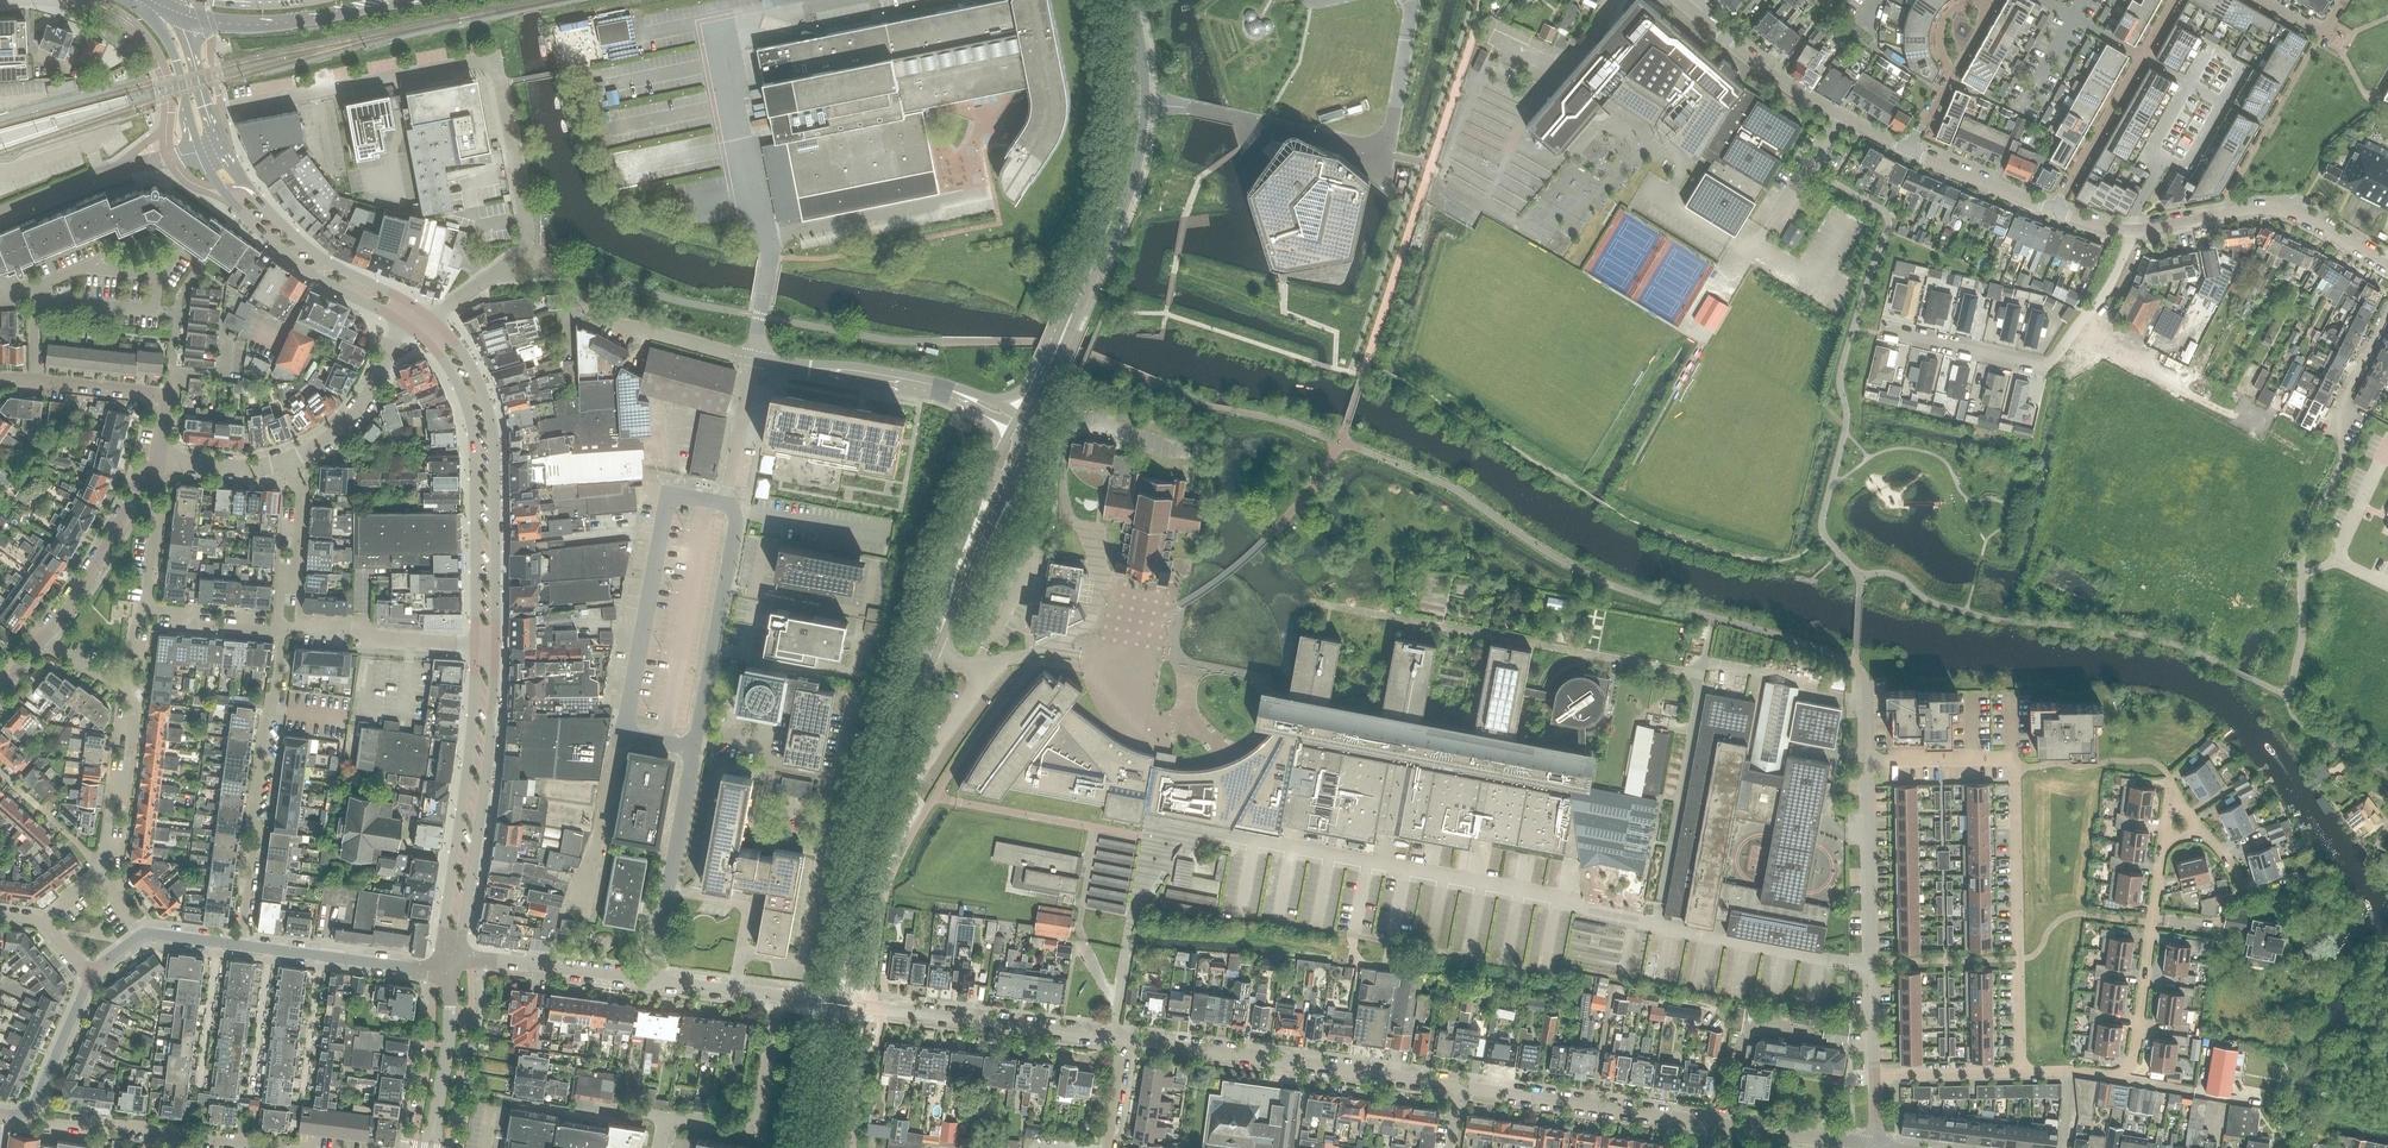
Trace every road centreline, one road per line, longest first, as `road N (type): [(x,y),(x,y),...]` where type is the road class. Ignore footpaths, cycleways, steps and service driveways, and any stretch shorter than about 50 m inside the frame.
road 1 (unclassified): [(652,979),(736,525),(725,503),(753,358)]
road 2 (unclassified): [(435,321),(523,252),(528,239),(496,59),(207,111)]
road 3 (residential): [(2022,1072),(2013,764),(1869,762)]
road 4 (secondary): [(1031,430),(1137,164),(1145,86),(1132,0)]
road 5 (secondary): [(1120,0),(1128,79),(1108,214),(1020,415)]
road 6 (secondary): [(881,788),(1031,430)]
road 7 (secondary): [(1010,431),(910,673),(881,788)]
road 8 (tertiary): [(495,645),(491,420),(469,363),(435,321)]
road 9 (unclassified): [(1459,1086),(1126,1040)]
road 10 (residential): [(2129,230),(2108,288),(2046,368),(1882,329)]
road 11 (tertiary): [(421,336),(451,371),(473,431),(476,644)]
road 12 (tertiary): [(476,644),(443,965)]
road 13 (residential): [(242,946),(279,629)]
road 14 (residential): [(2022,1072),(2117,1075),(2130,1066),(2162,861)]
road 15 (tertiary): [(460,961),(495,645)]
road 16 (unclassified): [(1874,1075),(1869,762)]
road 17 (residential): [(2387,267),(2284,211),(2129,230)]
road 18 (tertiary): [(200,151),(228,197),(288,257),(403,323)]
road 19 (residential): [(658,1147),(665,1115),(758,1129),(776,995)]
road 20 (tertiary): [(414,306),(308,247),(250,191),(219,142)]
road 21 (unclassified): [(1126,1040),(877,1008)]
road 22 (unclassified): [(1705,1122),(1459,1086)]
road 23 (residential): [(2055,211),(2174,0)]
road 24 (residential): [(1908,150),(1798,91),(1726,38)]
road 25 (unclassified): [(0,213),(101,172),(200,151)]
road 26 (secondary): [(215,27),(288,26),(419,0)]
road 27 (residential): [(443,965),(425,970),(242,946)]
road 28 (track): [(2247,422),(2107,352),(2083,319)]
road 29 (residential): [(753,358),(603,320),(577,290)]
road 30 (unclassified): [(652,979),(460,961)]
road 31 (residential): [(100,865),(112,795),(126,775),(135,700),(126,687)]
road 32 (secondary): [(817,1104),(841,1023),(852,923)]
road 33 (residential): [(443,965),(413,1147)]
road 34 (secondary): [(852,923),(817,1104)]
road 35 (residential): [(288,460),(357,409),(403,323)]
road 36 (residential): [(279,629),(280,591),(297,566),(302,497),(288,460)]
road 37 (residential): [(2387,586),(2334,560),(2387,457)]
road 38 (unclassified): [(925,387),(753,358)]
road 39 (residential): [(42,638),(108,545),(129,497)]
road 40 (tertiary): [(144,0),(177,61),(200,151)]
road 41 (residential): [(163,420),(167,394),(34,379)]
road 42 (unclassified): [(1863,1143),(1705,1122)]
road 43 (residential): [(2055,211),(1908,150)]
road 44 (residential): [(37,299),(154,310),(157,273)]
road 45 (residential): [(448,1147),(467,1023),(450,1008)]
road 46 (residential): [(1874,1075),(2022,1072)]
road 47 (residential): [(33,1106),(92,976)]
road 48 (secondary): [(852,923),(881,788)]
road 49 (residential): [(279,629),(199,624),(145,609)]
road 50 (residential): [(100,865),(0,773)]
road 51 (residential): [(2328,429),(2387,311)]
road 52 (residential): [(158,460),(240,467),(288,460)]
road 53 (residential): [(2162,861),(2170,792),(2208,839)]
road 54 (residential): [(476,644),(369,637),(349,628)]
road 55 (residential): [(145,609),(157,513),(129,497)]
road 56 (unclassified): [(776,995),(652,979)]
road 57 (residential): [(38,290),(86,266),(157,273)]
road 58 (residential): [(40,1112),(51,1123),(156,1129)]
road 59 (secondary): [(319,0),(199,0)]

